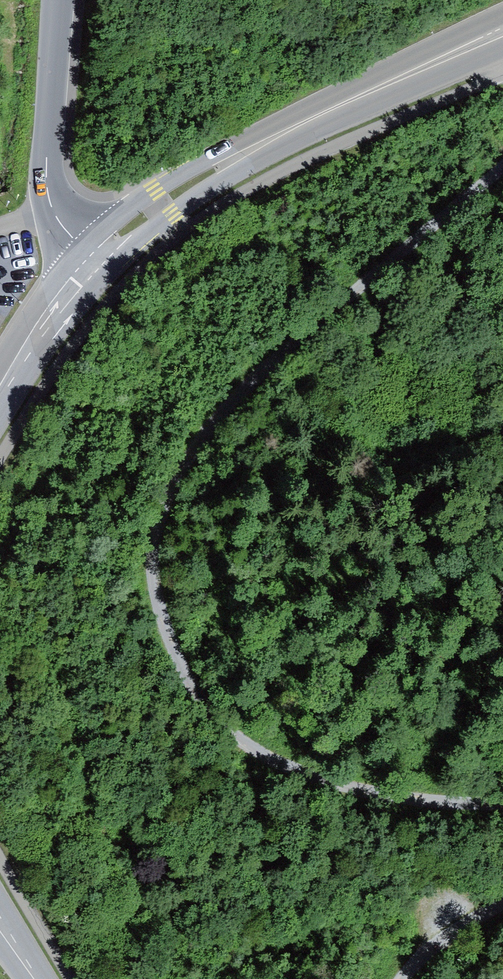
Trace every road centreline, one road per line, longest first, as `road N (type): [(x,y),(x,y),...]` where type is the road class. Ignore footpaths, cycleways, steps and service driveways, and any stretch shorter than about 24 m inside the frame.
road 1 (track): [(502,802),(361,789),(245,744),(205,706),(158,596),(158,526),(180,463),(502,166)]
road 2 (primary): [(88,264),(233,157),(502,32)]
road 3 (residential): [(55,0),(48,169),(54,206),(88,264)]
road 4 (primary): [(0,396),(88,264)]
road 5 (track): [(502,901),(434,941),(403,978)]

